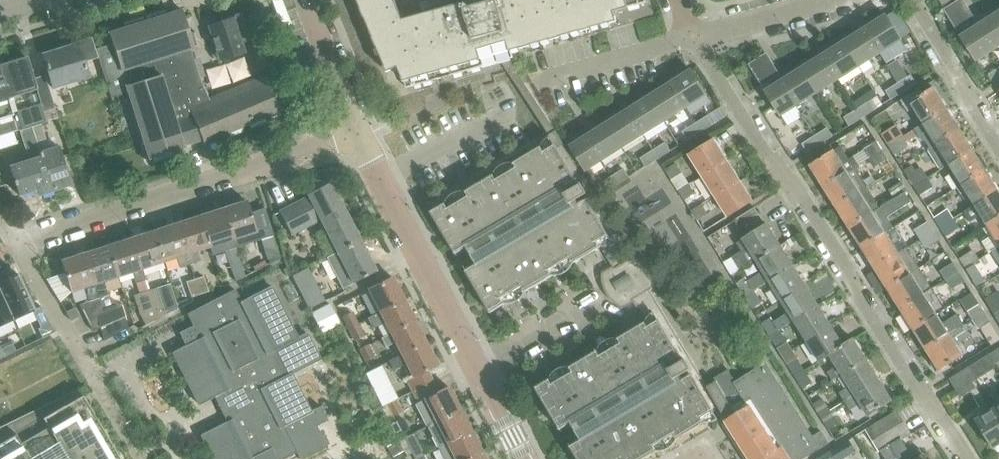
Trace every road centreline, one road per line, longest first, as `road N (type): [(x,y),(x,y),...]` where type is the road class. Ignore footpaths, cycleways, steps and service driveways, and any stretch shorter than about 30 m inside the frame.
road 1 (residential): [(962,458),(692,33)]
road 2 (tertiary): [(524,458),(361,136)]
road 3 (residential): [(22,248),(361,136)]
road 4 (residential): [(998,140),(916,0)]
road 5 (residential): [(545,79),(692,33)]
road 6 (tertiary): [(361,136),(306,0)]
road 7 (residential): [(692,33),(820,0)]

